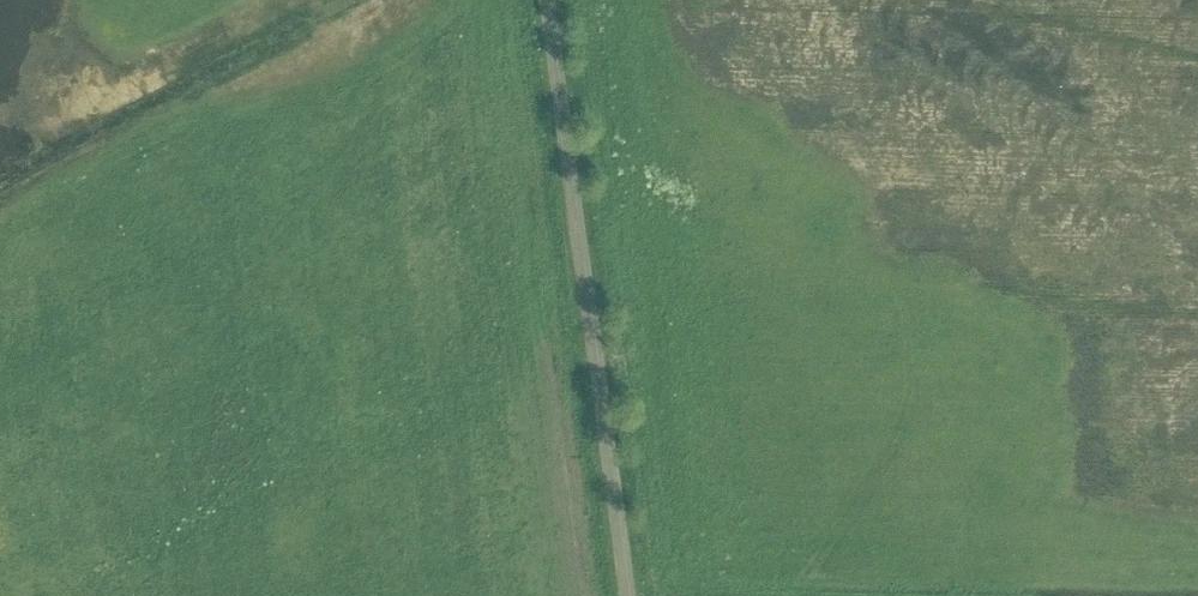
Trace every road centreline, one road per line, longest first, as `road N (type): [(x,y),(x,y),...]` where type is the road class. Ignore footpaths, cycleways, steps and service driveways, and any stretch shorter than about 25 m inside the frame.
road 1 (unclassified): [(629,595),(548,0)]

